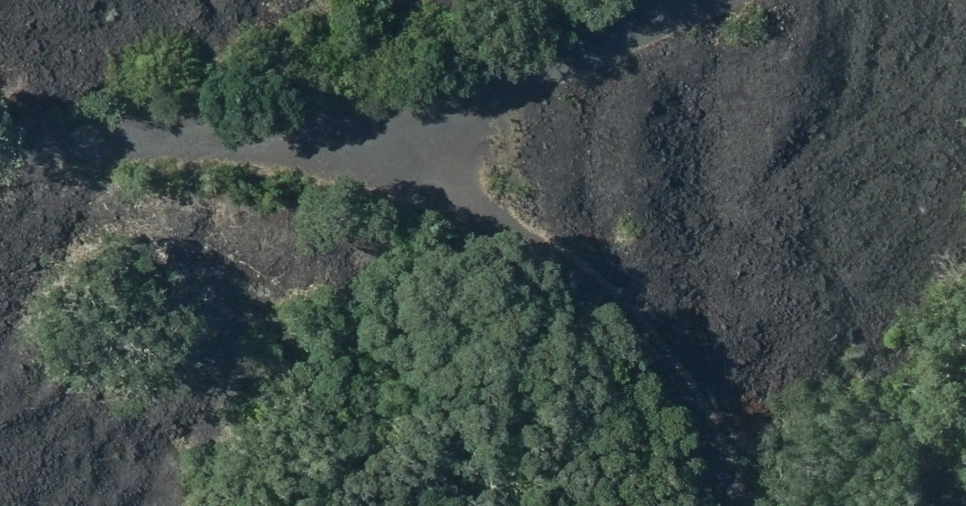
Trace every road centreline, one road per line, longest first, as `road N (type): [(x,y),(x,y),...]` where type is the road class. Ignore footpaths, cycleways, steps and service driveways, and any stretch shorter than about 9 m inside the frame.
road 1 (track): [(0,171),(276,148),(458,189),(589,276),(698,417),(737,505)]
road 2 (track): [(276,148),(489,93),(700,0)]

